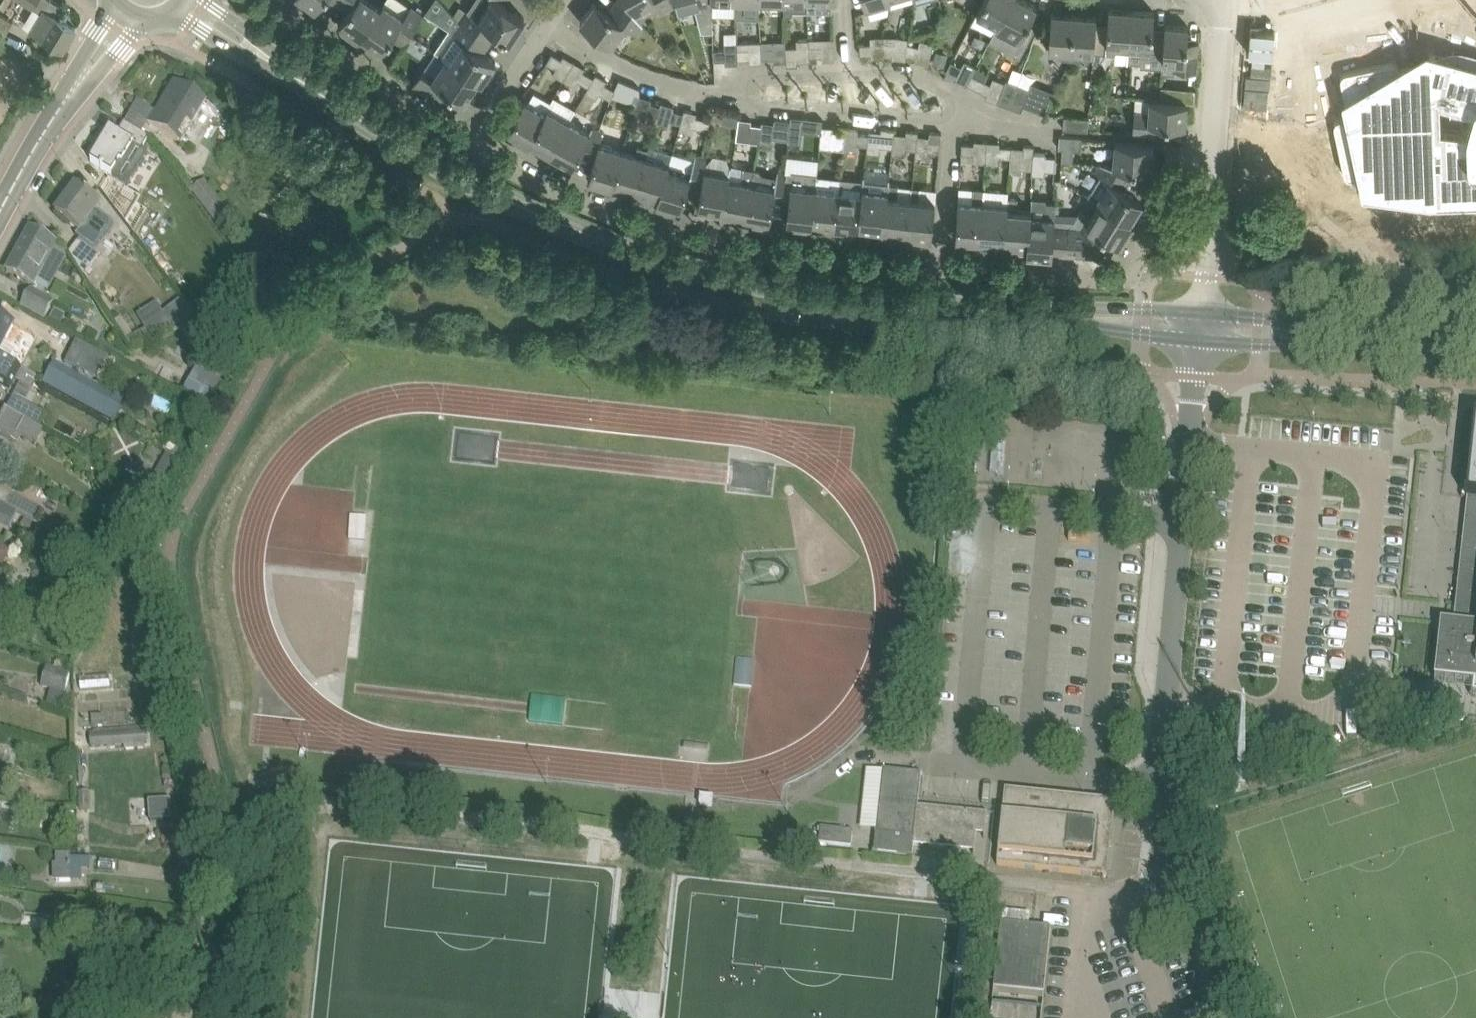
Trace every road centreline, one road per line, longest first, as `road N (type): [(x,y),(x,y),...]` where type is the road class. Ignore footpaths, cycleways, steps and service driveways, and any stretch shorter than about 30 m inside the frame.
road 1 (secondary): [(1046,313),(928,310),(793,291),(648,258),(442,167),(295,75)]
road 2 (unclassified): [(1220,1017),(1172,871),(1159,784),(1195,372)]
road 3 (residential): [(942,272),(672,235),(559,196),(469,146)]
road 4 (residential): [(1215,153),(1172,162),(1135,273),(1118,282),(942,272)]
road 5 (residential): [(276,14),(469,146)]
road 6 (residential): [(952,119),(743,97)]
road 7 (residential): [(743,97),(646,77),(550,24)]
road 8 (secondary): [(0,217),(80,82)]
road 9 (residential): [(942,272),(952,119)]
road 10 (residential): [(1215,153),(1225,0)]
road 11 (secondary): [(1356,336),(1262,304),(1213,297)]
road 12 (secondary): [(1046,313),(1144,347),(1189,349)]
road 13 (secondary): [(1194,298),(1046,313)]
road 14 (secondary): [(1209,350),(1356,336)]
road 15 (residential): [(469,146),(550,24)]
road 16 (secondary): [(172,13),(295,75)]
road 17 (residential): [(847,75),(908,76),(944,90),(952,119)]
road 18 (residential): [(1207,280),(1215,153)]
road 19 (secondary): [(1356,336),(1475,348)]

